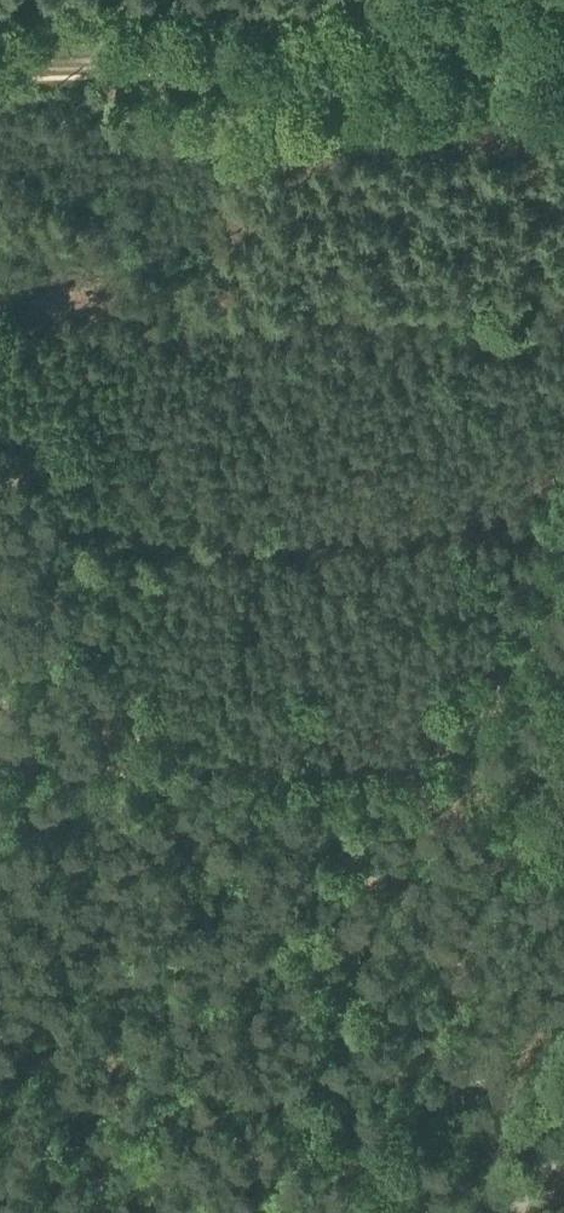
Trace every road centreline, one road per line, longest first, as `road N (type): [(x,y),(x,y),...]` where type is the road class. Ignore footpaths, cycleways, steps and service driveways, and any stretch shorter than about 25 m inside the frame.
road 1 (track): [(0,67),(563,48)]

